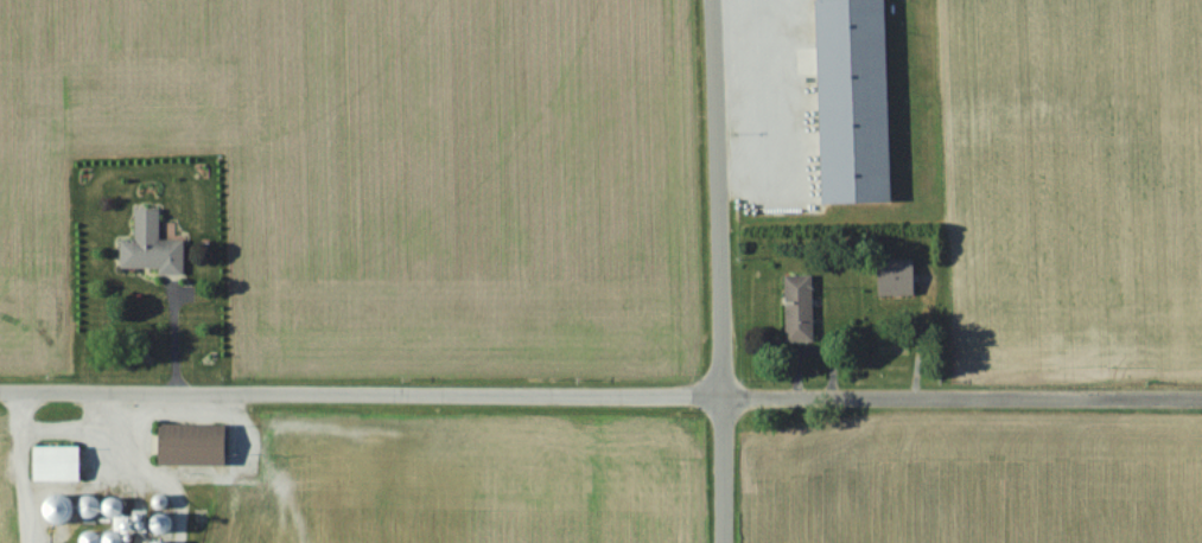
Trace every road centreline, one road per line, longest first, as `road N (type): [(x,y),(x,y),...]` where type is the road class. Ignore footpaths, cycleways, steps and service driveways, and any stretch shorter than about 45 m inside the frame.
road 1 (residential): [(1201,392),(0,386)]
road 2 (residential): [(723,542),(711,0)]

